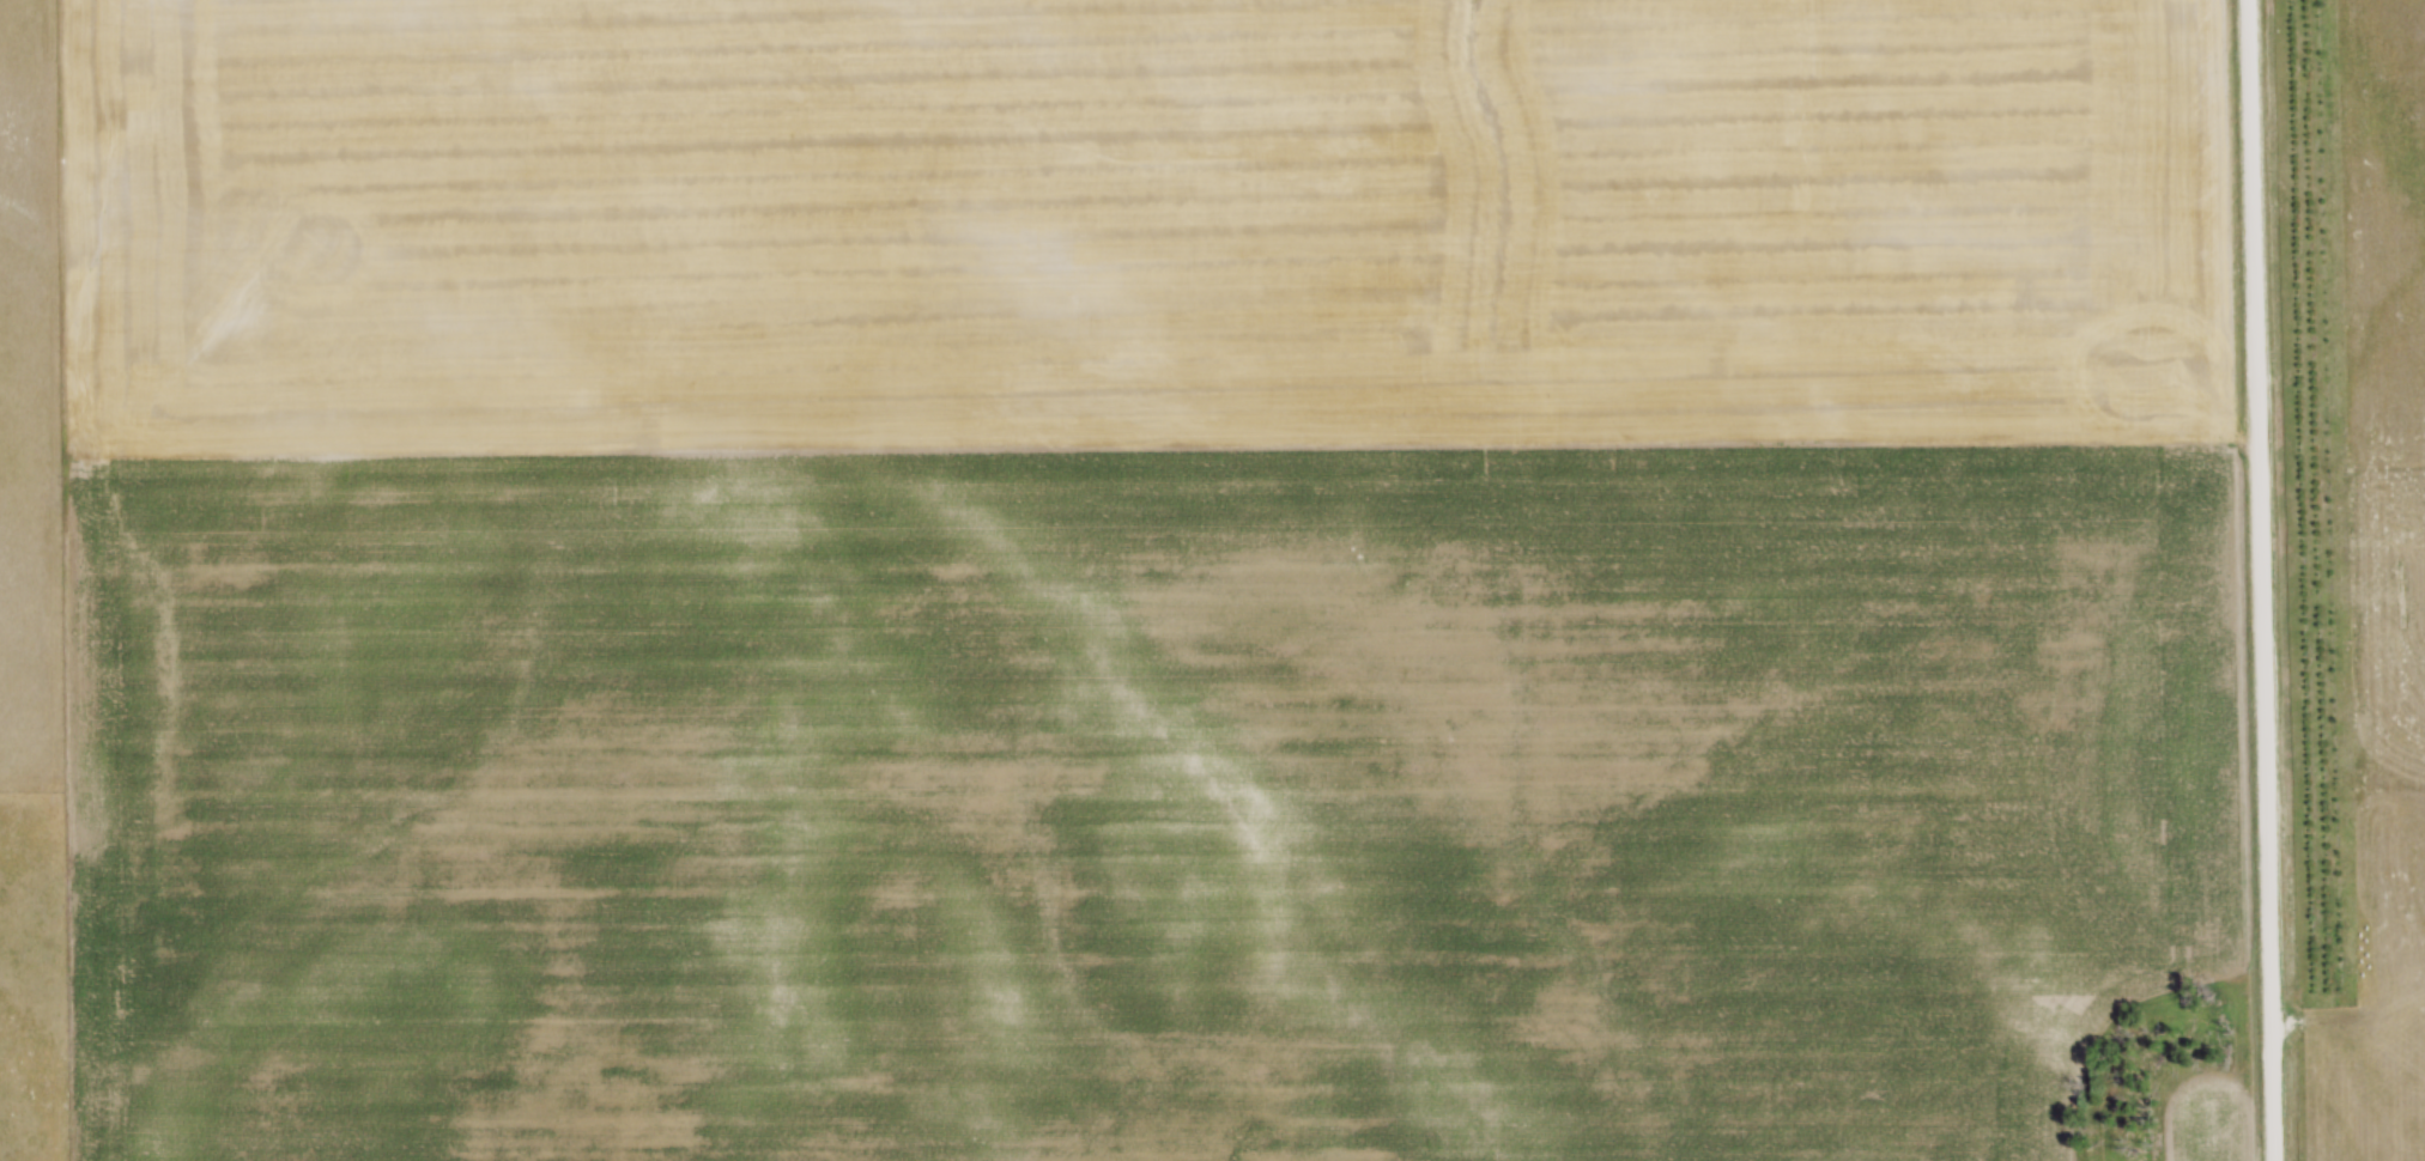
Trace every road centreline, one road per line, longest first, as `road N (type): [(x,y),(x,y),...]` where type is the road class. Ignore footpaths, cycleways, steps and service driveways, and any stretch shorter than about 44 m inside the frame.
road 1 (residential): [(2275,1160),(2251,0)]

